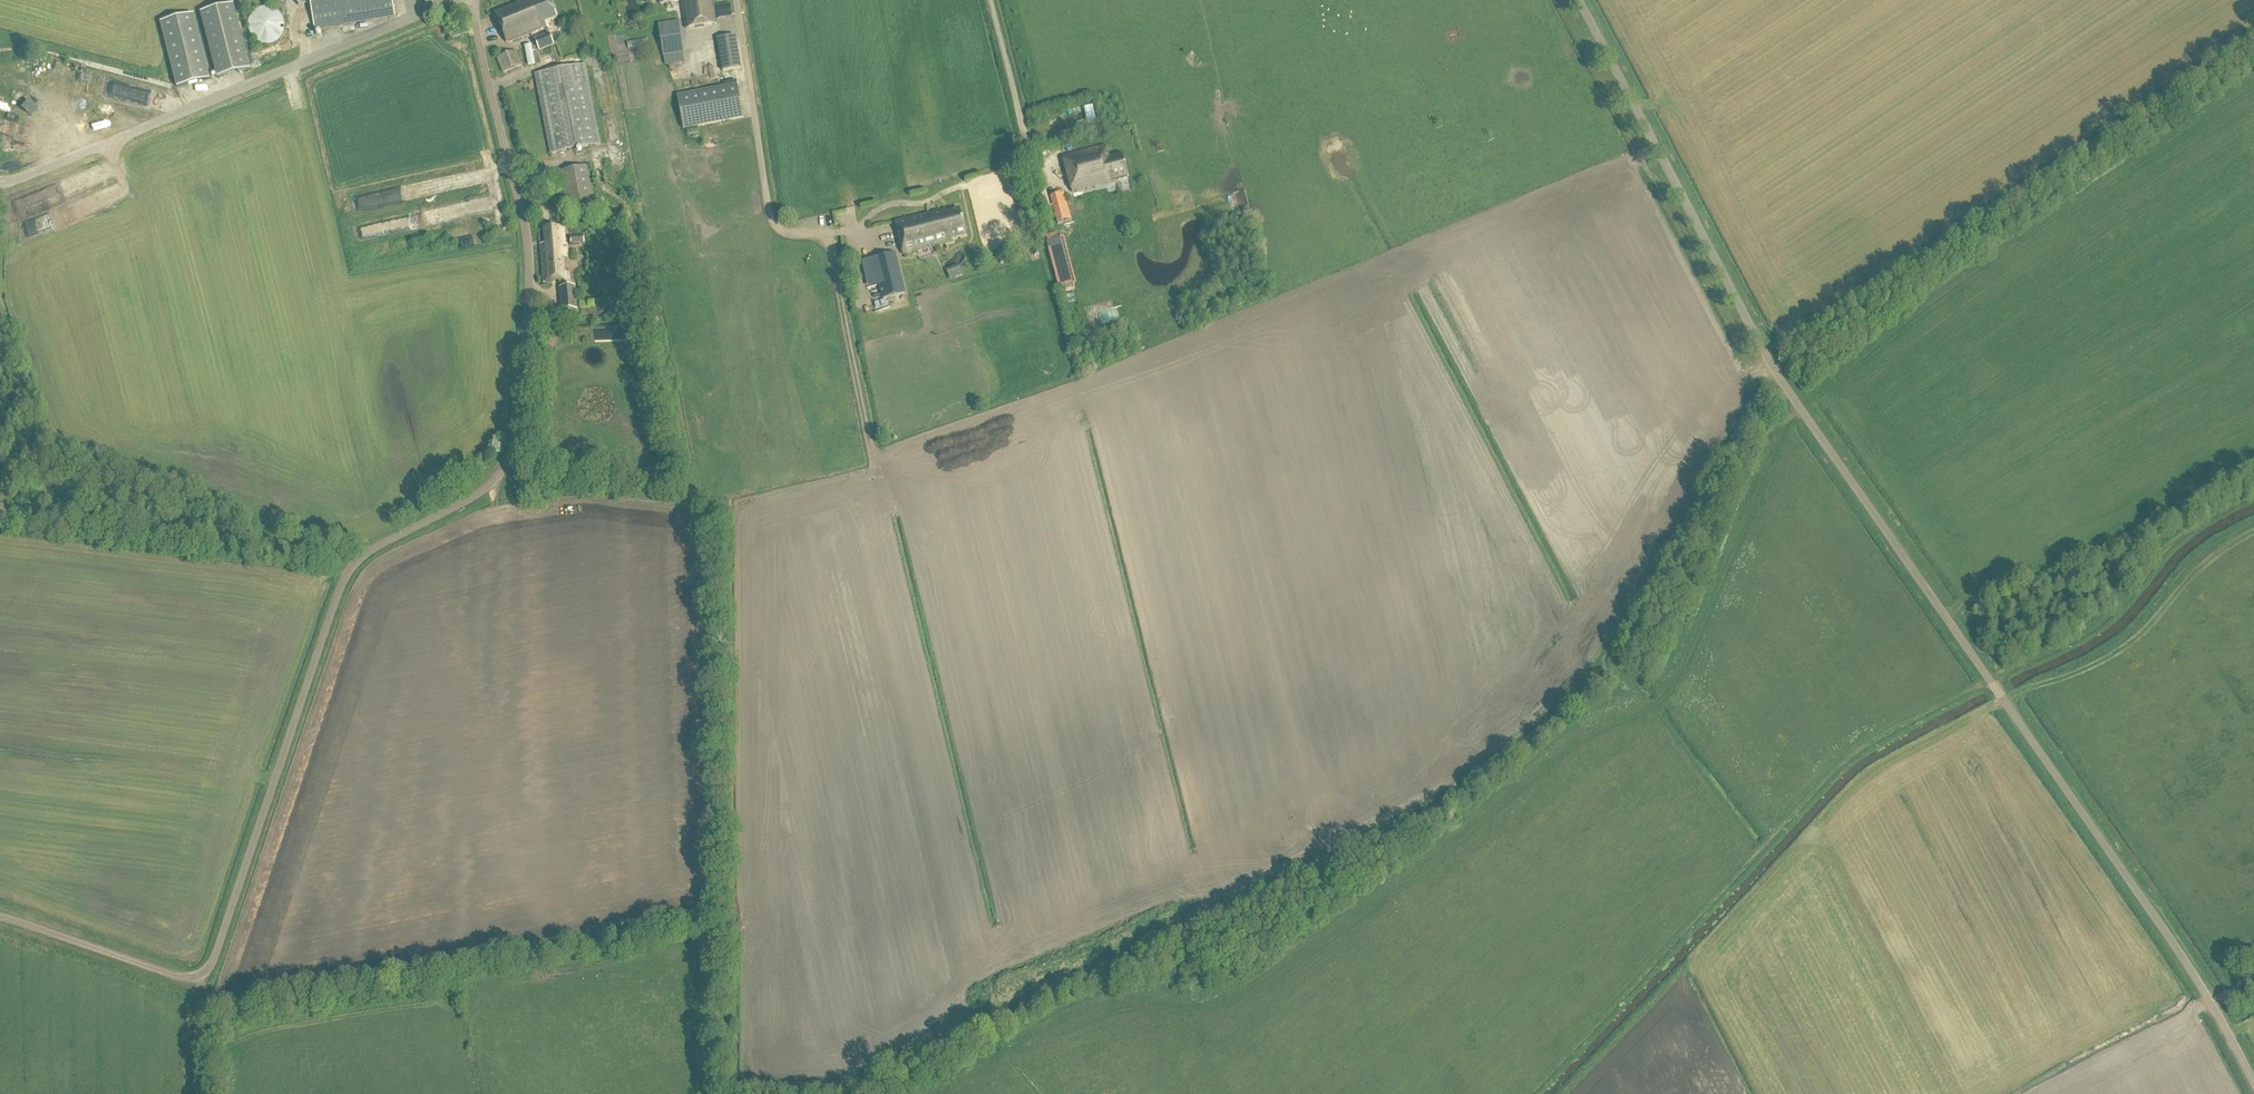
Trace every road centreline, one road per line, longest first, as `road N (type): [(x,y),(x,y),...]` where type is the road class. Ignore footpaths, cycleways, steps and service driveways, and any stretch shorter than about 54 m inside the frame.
road 1 (unclassified): [(0,917),(184,978),(206,973),(351,569),(370,551),(469,501),(505,467),(516,441),(529,252),(476,0)]
road 2 (unclassified): [(2253,1084),(2149,908),(1774,369),(1578,0)]
road 3 (track): [(1992,684),(1836,775),(1533,1093)]
road 4 (track): [(827,236),(880,482),(744,514)]

